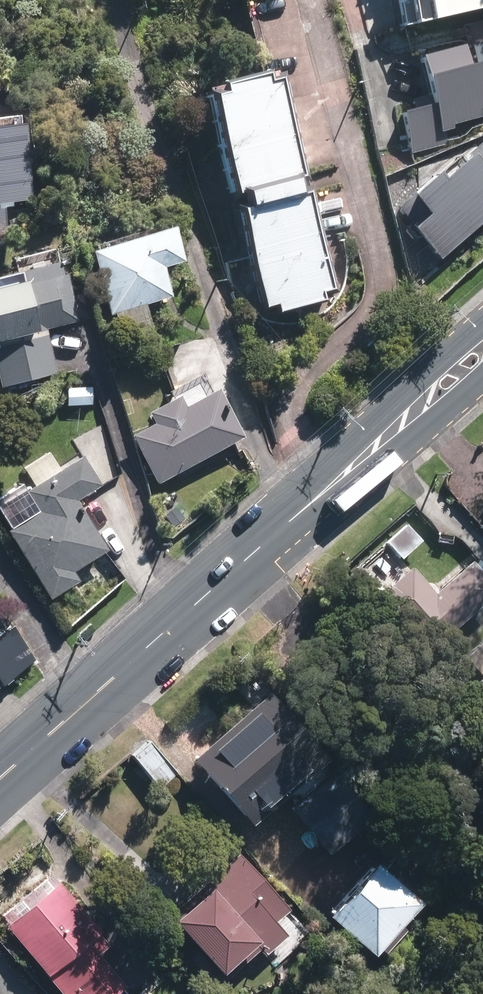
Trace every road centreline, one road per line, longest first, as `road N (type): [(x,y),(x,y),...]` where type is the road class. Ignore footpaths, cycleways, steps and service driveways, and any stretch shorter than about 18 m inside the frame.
road 1 (secondary): [(0,782),(482,351)]

